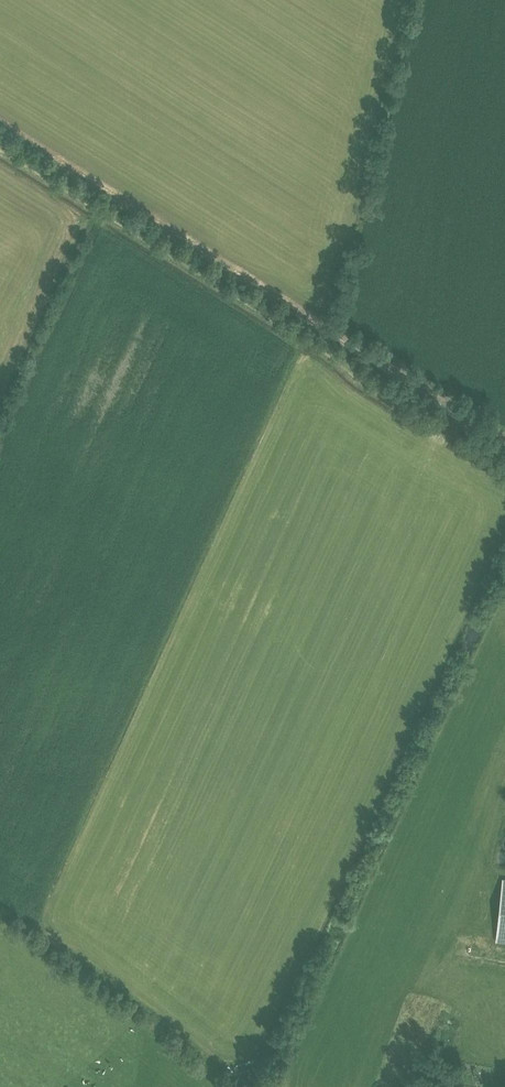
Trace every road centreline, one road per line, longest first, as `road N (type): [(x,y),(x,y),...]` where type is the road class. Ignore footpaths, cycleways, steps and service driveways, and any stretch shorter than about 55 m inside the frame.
road 1 (track): [(504,440),(0,124)]

